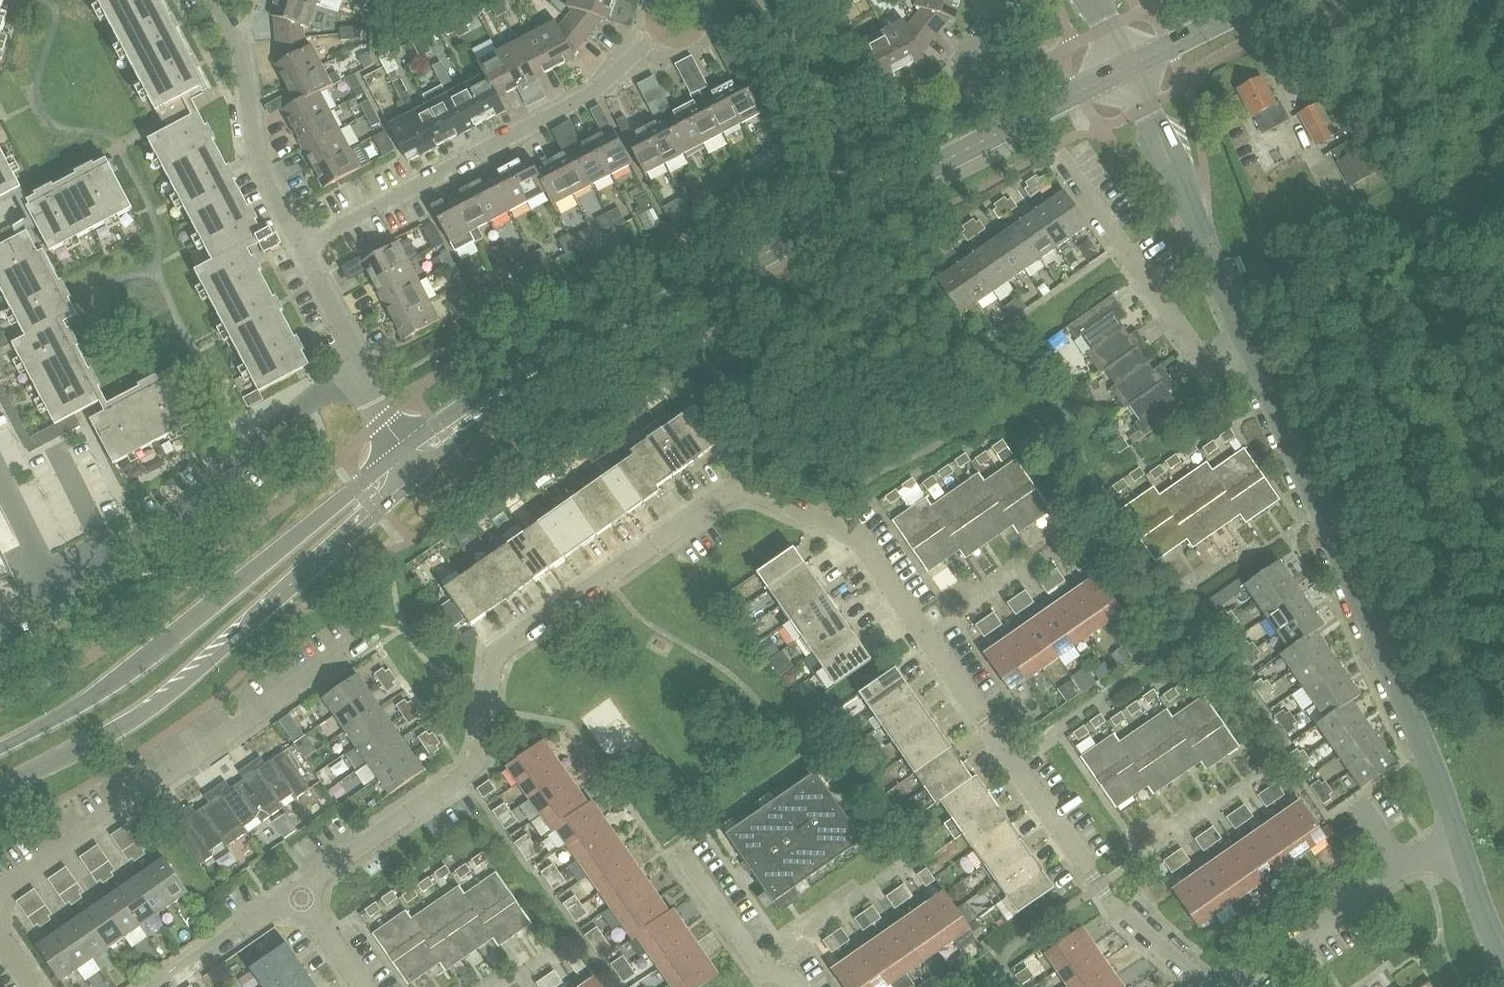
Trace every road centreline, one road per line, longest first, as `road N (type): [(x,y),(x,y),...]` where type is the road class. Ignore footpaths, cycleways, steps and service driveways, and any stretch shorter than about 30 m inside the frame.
road 1 (residential): [(296,892),(473,767),(492,668),(505,648),(736,492),(862,543),(1118,911),(1207,984),(1234,982),(1403,866),(1459,851)]
road 2 (tertiary): [(595,340),(1125,69)]
road 3 (residential): [(1459,851),(1428,757),(1248,345)]
road 4 (tertiary): [(0,788),(88,744),(216,653),(415,475)]
road 5 (tertiary): [(401,451),(107,687),(0,748)]
road 6 (residential): [(0,891),(371,635)]
road 7 (residential): [(297,248),(586,95),(661,31)]
road 8 (residential): [(55,588),(202,496),(308,402),(361,371)]
road 9 (residential): [(1248,345),(1125,69)]
road 10 (residential): [(1248,345),(1208,359),(1199,353),(1060,158)]
road 11 (residential): [(297,248),(253,164),(239,47),(215,0)]
road 12 (tertiary): [(415,475),(595,340)]
road 13 (tertiary): [(595,340),(401,451)]
road 14 (residential): [(800,986),(756,961),(682,856)]
road 15 (residential): [(156,986),(296,892)]
road 16 (tertiary): [(1125,69),(1263,0)]
road 17 (residential): [(361,371),(297,248)]
road 18 (residential): [(0,476),(55,588)]
road 19 (residential): [(1503,963),(1459,851)]

